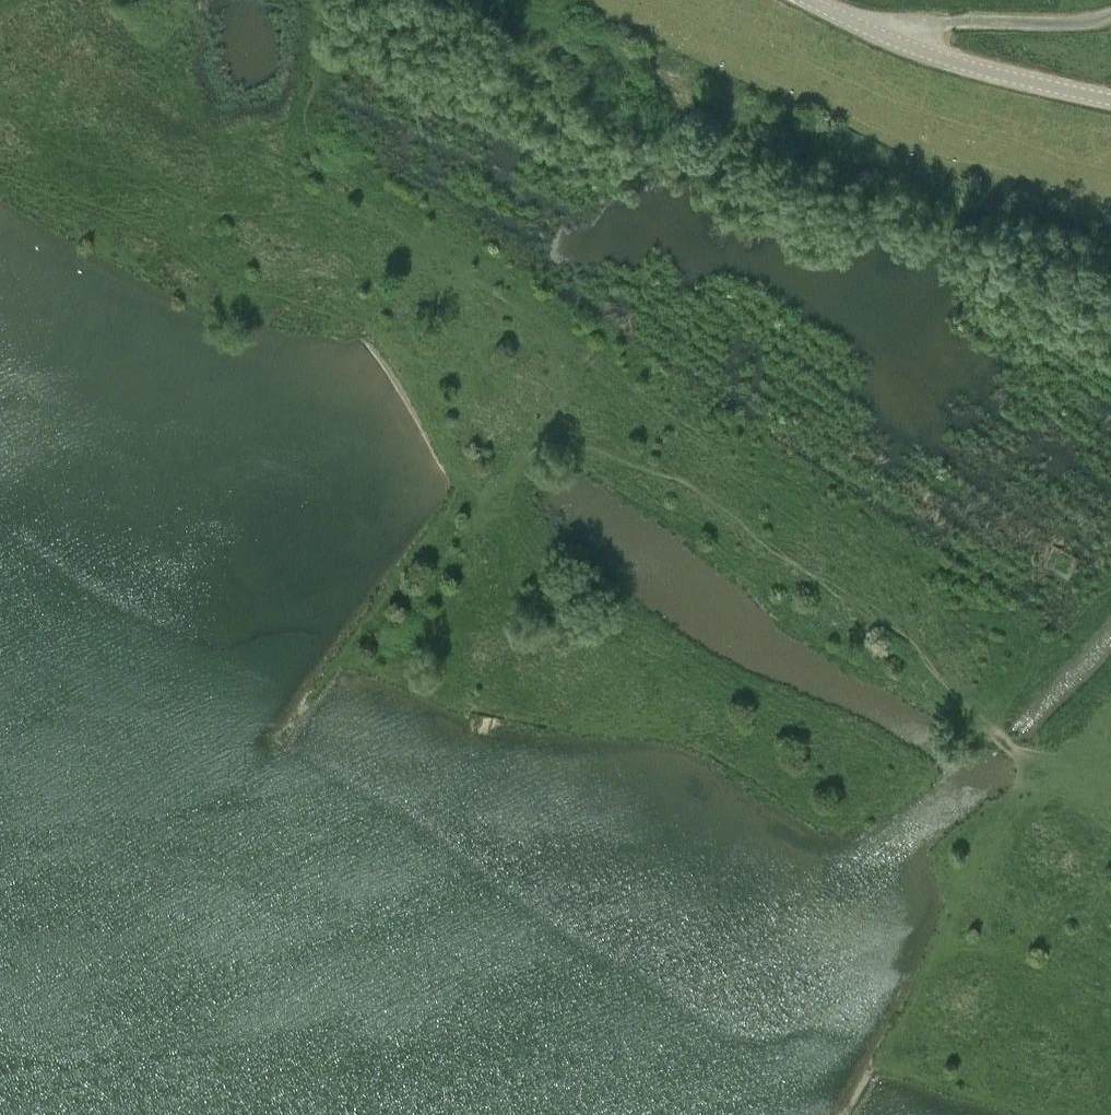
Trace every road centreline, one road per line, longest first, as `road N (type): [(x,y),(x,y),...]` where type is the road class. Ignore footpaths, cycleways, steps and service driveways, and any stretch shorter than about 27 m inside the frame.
road 1 (unclassified): [(1110,99),(905,46),(811,0)]

